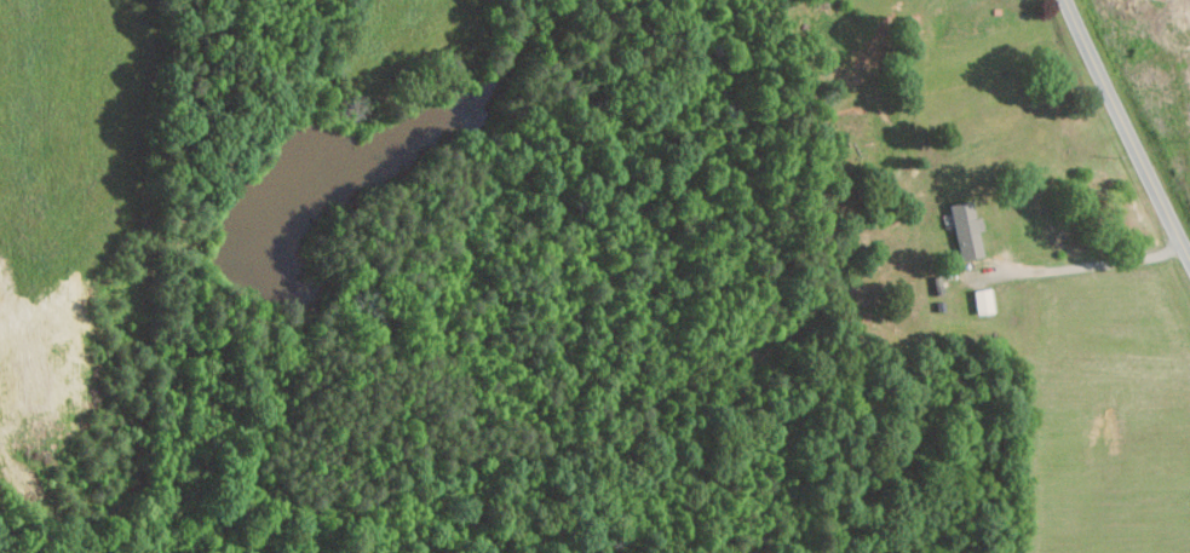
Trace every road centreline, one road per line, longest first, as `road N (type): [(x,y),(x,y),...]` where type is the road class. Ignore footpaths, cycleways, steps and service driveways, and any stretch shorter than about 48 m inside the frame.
road 1 (residential): [(1189,256),(1070,0)]

